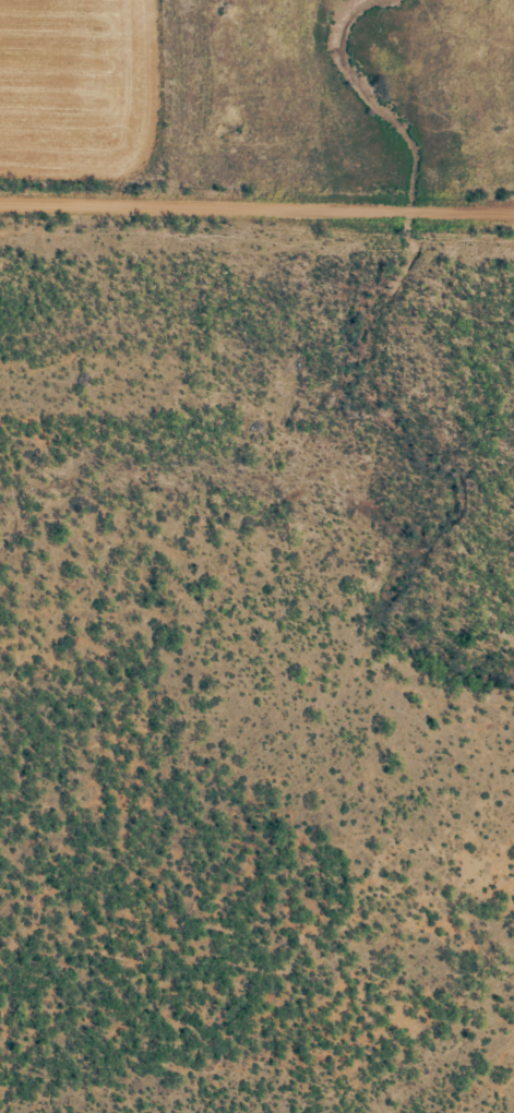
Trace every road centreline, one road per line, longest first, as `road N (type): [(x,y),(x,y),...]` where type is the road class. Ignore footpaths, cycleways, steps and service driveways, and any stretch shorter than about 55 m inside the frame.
road 1 (residential): [(513,201),(0,191)]

